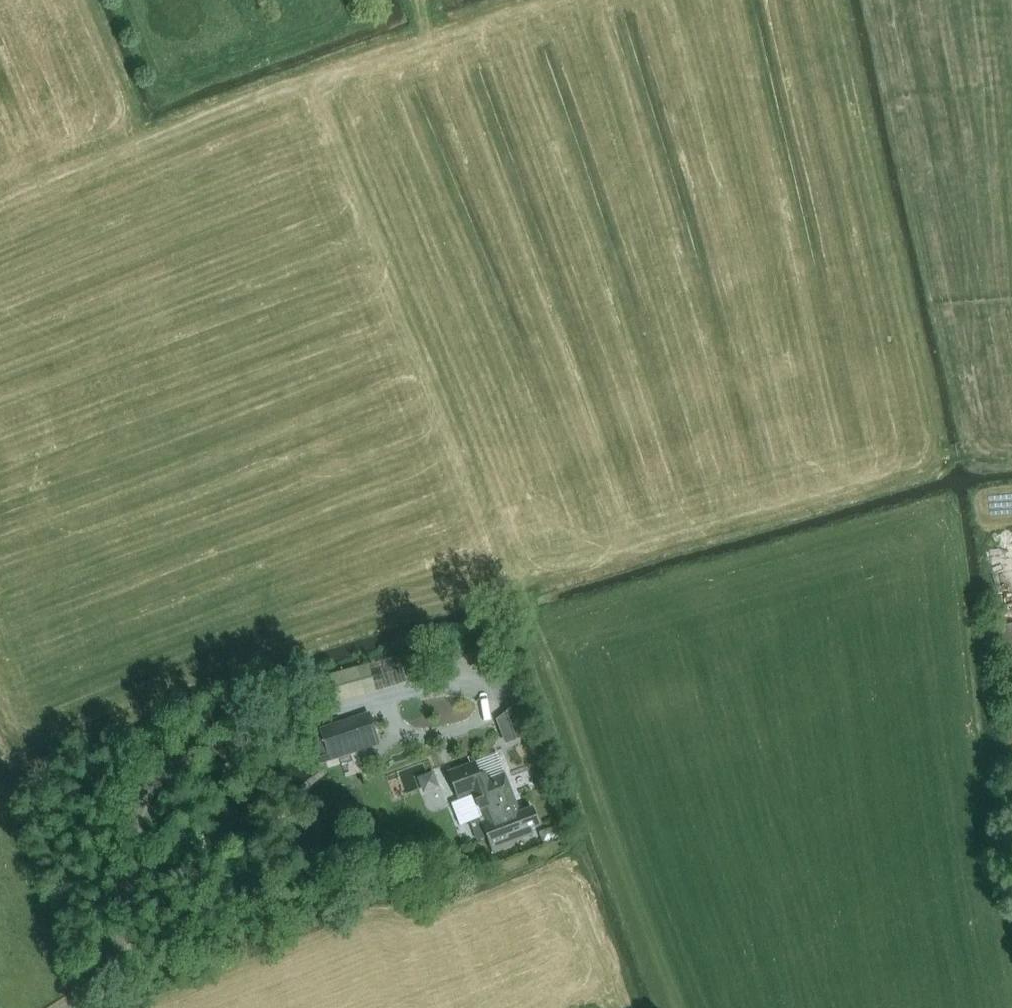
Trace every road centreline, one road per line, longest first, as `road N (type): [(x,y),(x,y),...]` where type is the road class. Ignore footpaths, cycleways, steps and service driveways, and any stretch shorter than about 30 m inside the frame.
road 1 (track): [(547,685),(524,596),(315,77)]
road 2 (track): [(0,204),(425,34),(424,0)]

